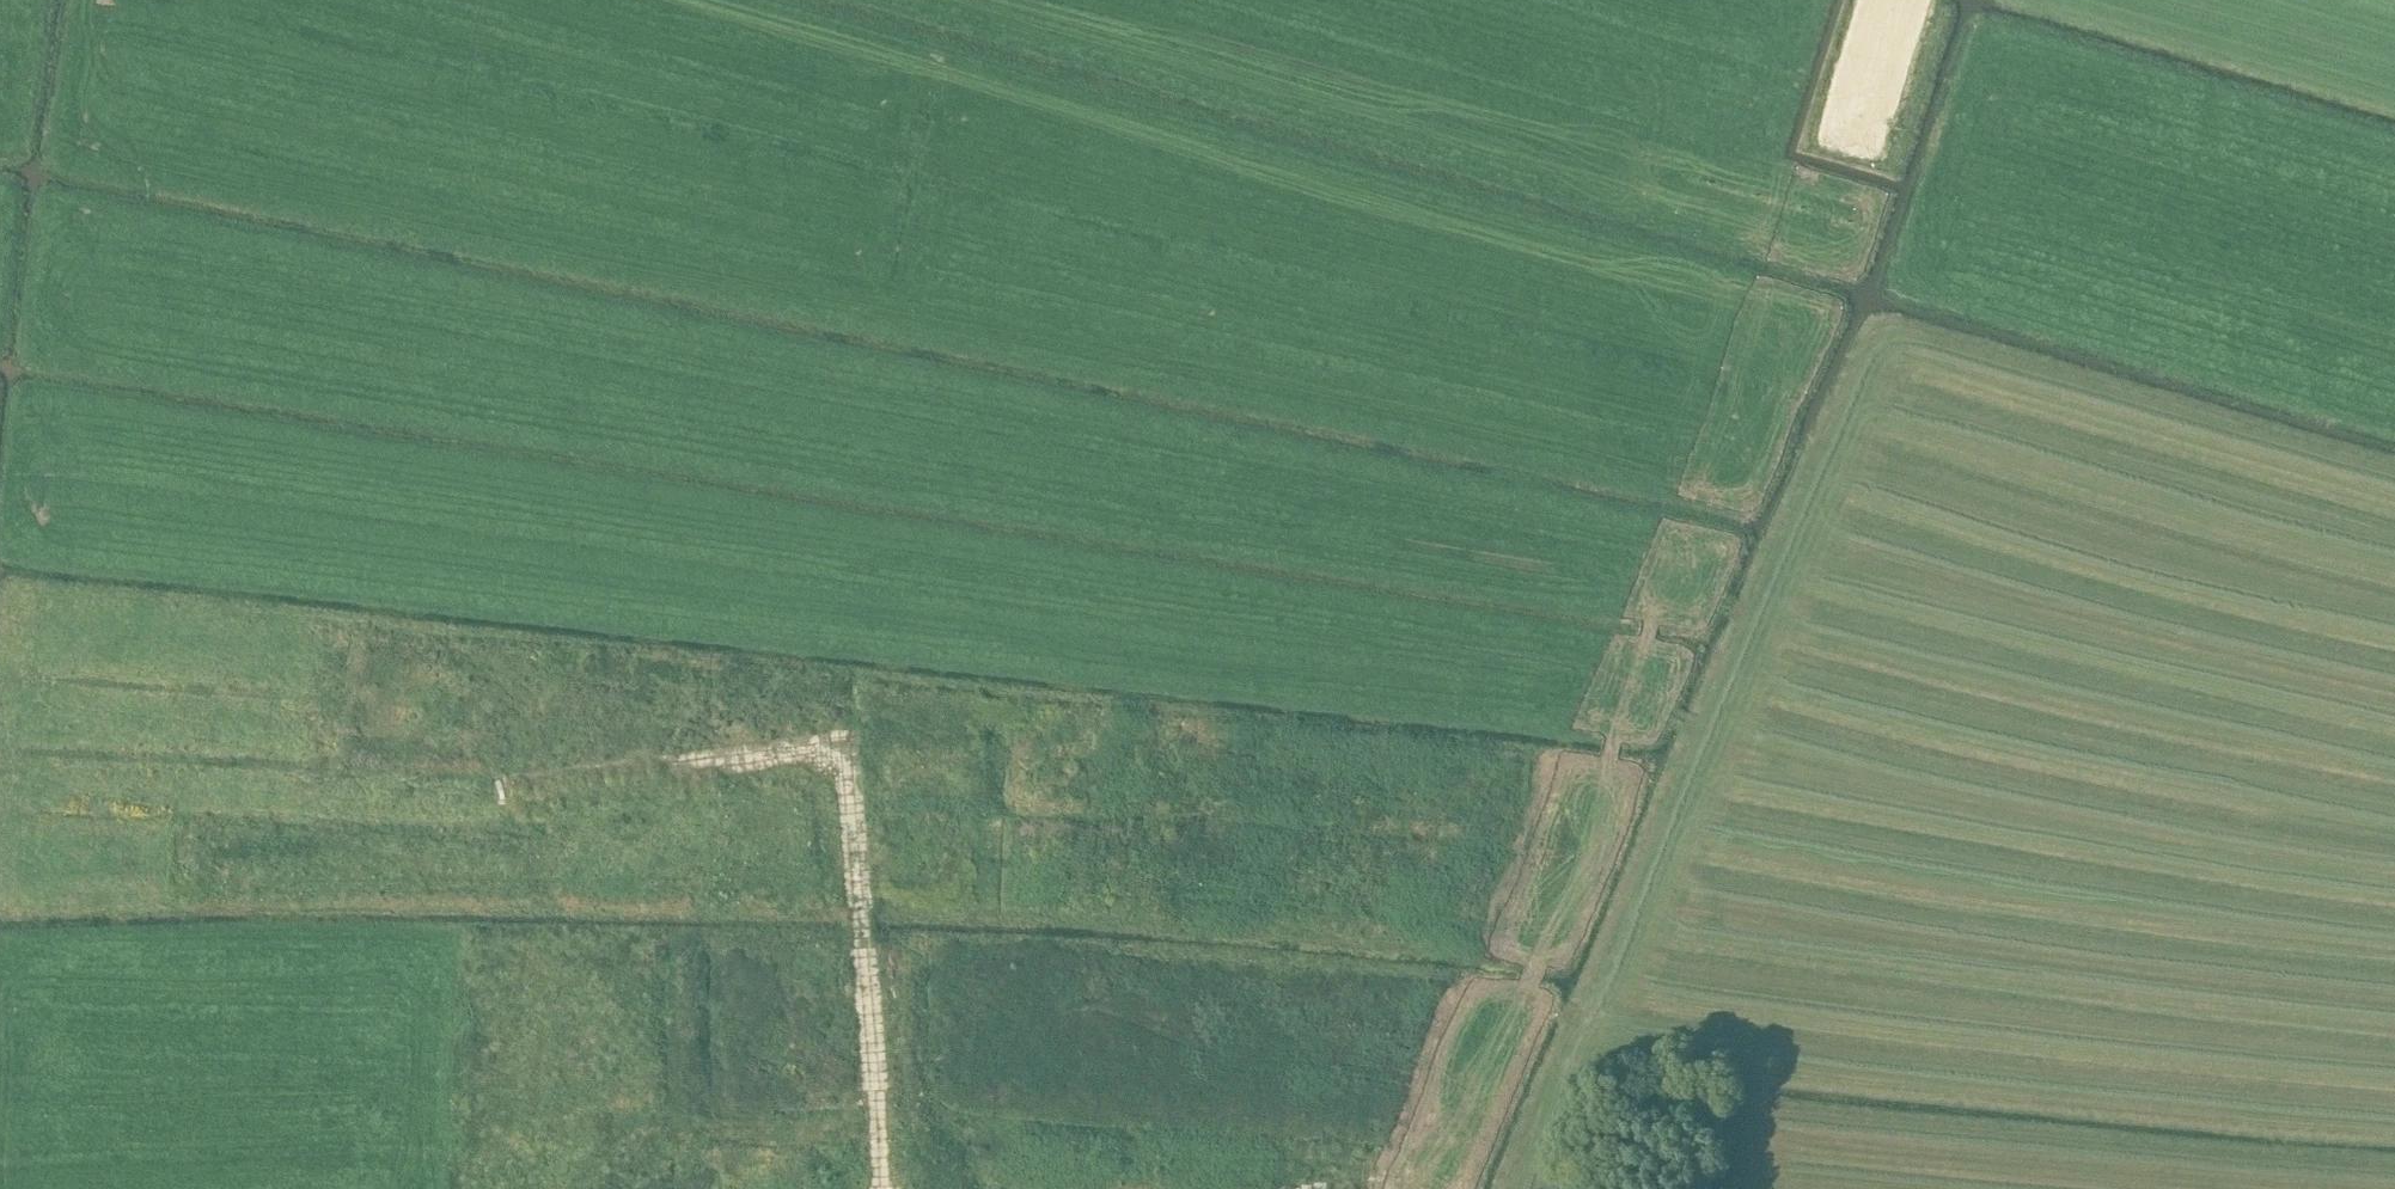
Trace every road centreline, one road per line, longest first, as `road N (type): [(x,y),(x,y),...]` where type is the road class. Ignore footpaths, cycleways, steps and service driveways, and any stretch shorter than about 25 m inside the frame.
road 1 (unclassified): [(770,478),(804,522),(1244,761),(1204,1002)]
road 2 (tertiary): [(770,478),(898,100),(520,0)]
road 3 (tertiary): [(0,506),(770,478)]
road 4 (track): [(510,802),(845,758),(880,1188)]
road 5 (unclassified): [(1853,146),(1900,0)]

